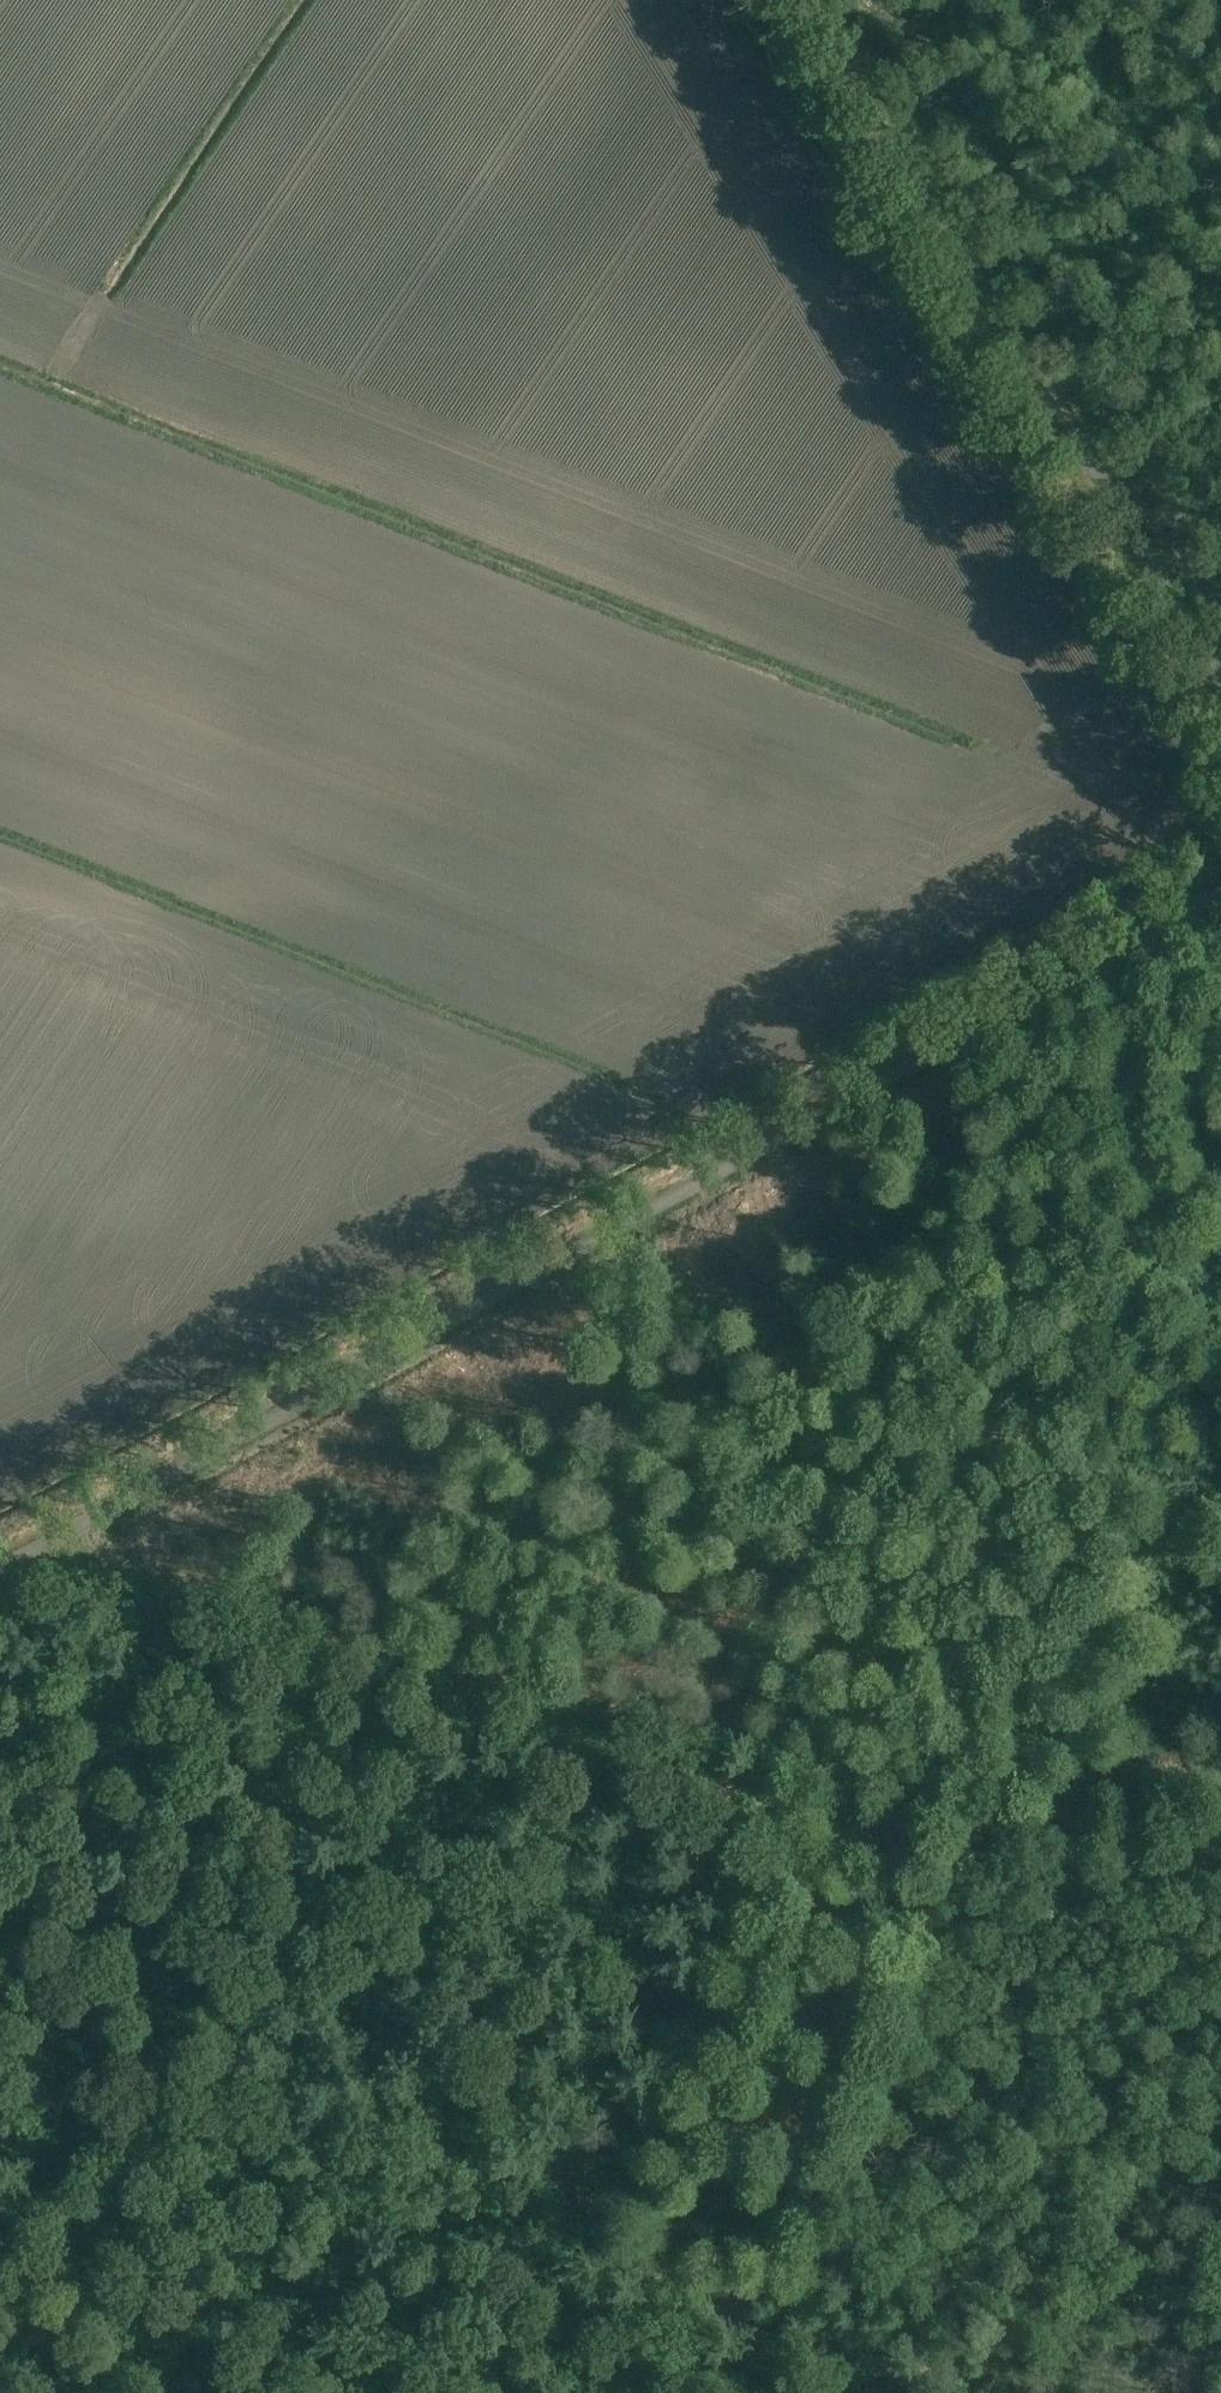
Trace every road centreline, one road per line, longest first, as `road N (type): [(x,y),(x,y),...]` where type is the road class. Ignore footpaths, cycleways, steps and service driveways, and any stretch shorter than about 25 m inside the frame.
road 1 (unclassified): [(1220,895),(0,1571)]
road 2 (track): [(1220,1863),(69,1532)]
road 3 (unclassified): [(809,0),(1220,680)]

